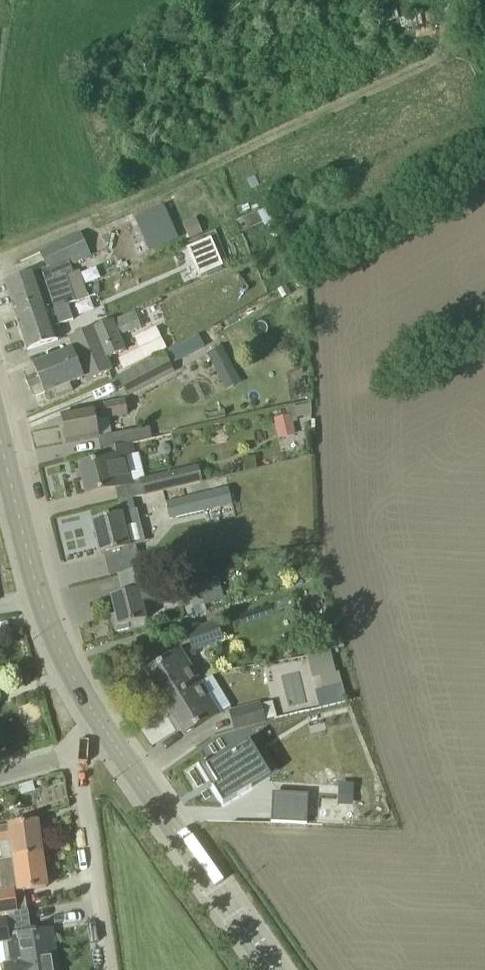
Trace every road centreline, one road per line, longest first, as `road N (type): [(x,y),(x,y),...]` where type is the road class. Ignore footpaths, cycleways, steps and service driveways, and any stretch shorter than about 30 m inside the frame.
road 1 (tertiary): [(109,735),(64,659),(32,570),(0,438)]
road 2 (tertiary): [(271,969),(109,735)]
road 3 (unclassified): [(106,969),(75,749)]

